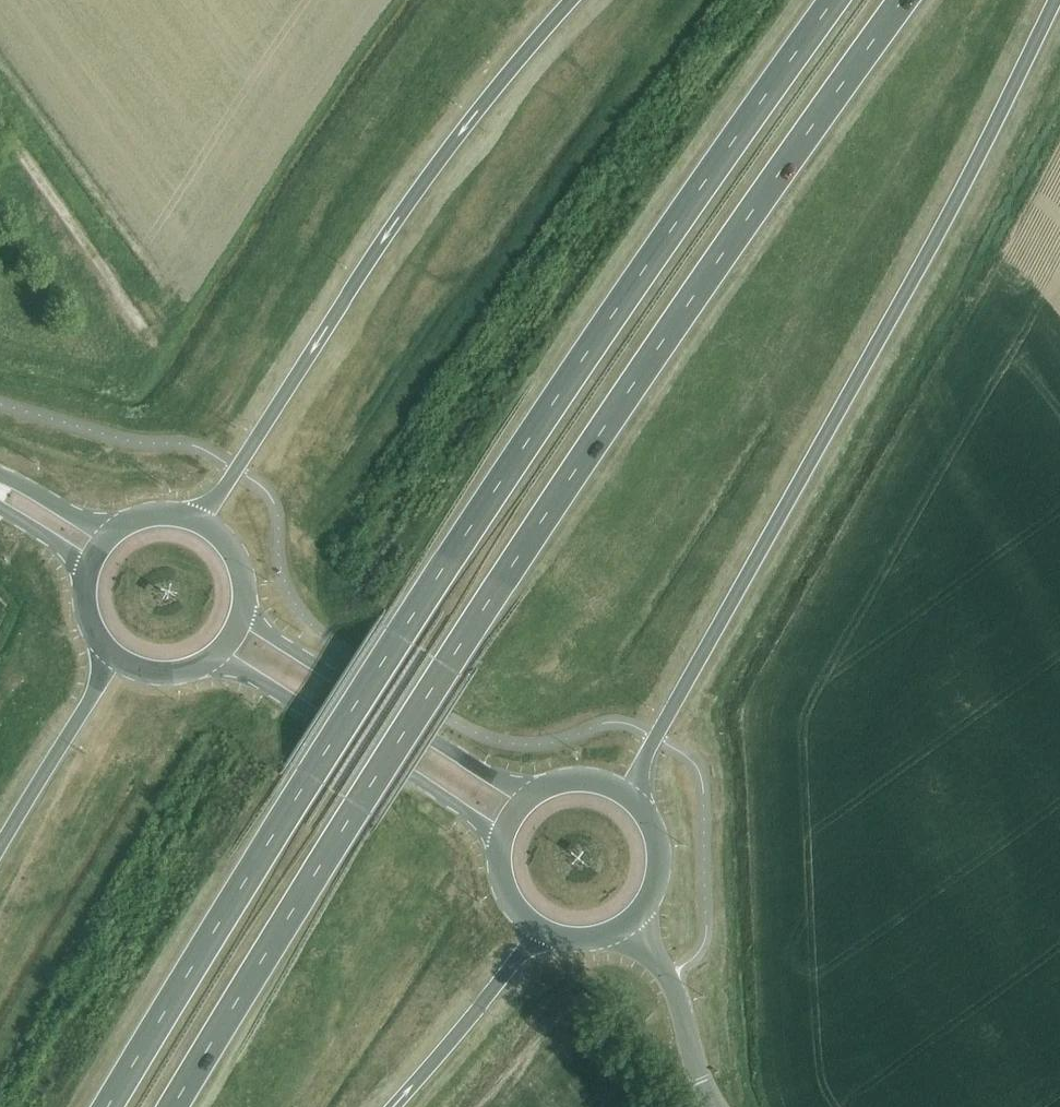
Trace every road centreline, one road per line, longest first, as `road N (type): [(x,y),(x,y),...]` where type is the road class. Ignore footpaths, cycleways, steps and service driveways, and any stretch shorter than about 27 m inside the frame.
road 1 (trunk): [(176,1106),(447,665),(903,0)]
road 2 (trunk): [(833,0),(400,635),(110,1106)]
road 3 (trunk): [(620,794),(921,267),(1053,0)]
road 4 (trunk): [(571,0),(444,156),(196,519)]
road 5 (secondary): [(531,795),(241,610)]
road 6 (secondary): [(213,655),(502,835)]
road 7 (trunk): [(386,1106),(542,931)]
road 8 (trunk): [(115,655),(0,852)]
road 9 (tertiary): [(717,1106),(669,978),(630,918)]
road 10 (secondary): [(630,918),(654,878),(656,854),(651,830),(620,794)]
road 11 (secondary): [(109,533),(0,480)]

